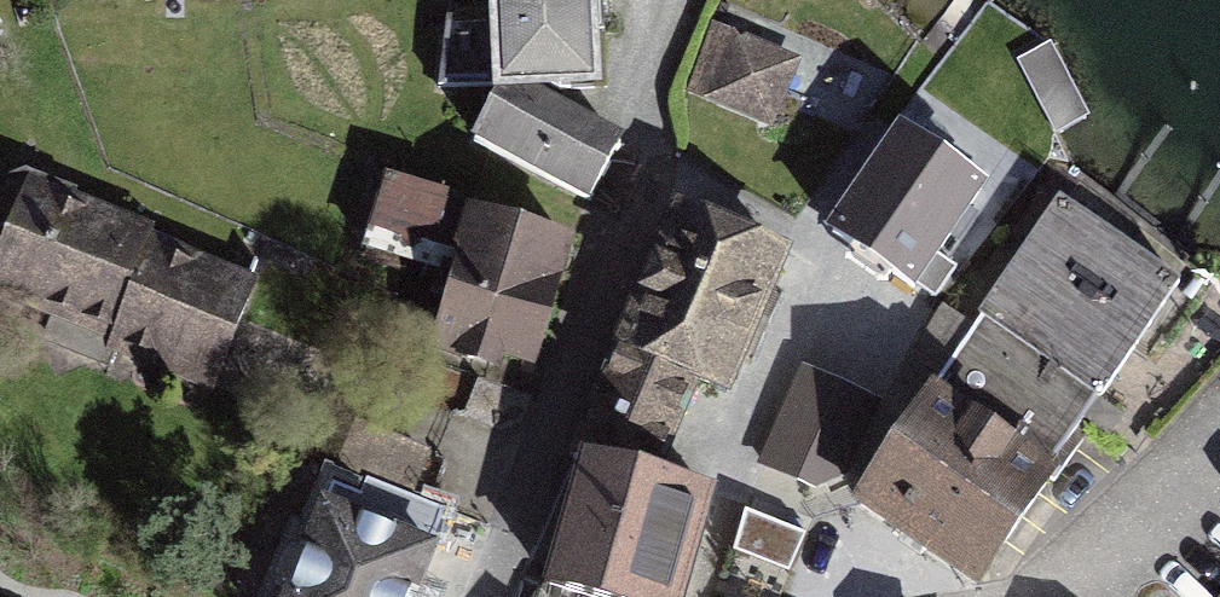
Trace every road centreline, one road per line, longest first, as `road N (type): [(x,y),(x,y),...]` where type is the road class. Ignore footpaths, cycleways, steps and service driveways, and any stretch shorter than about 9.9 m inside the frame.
road 1 (residential): [(1219,446),(1084,590),(1052,596)]

